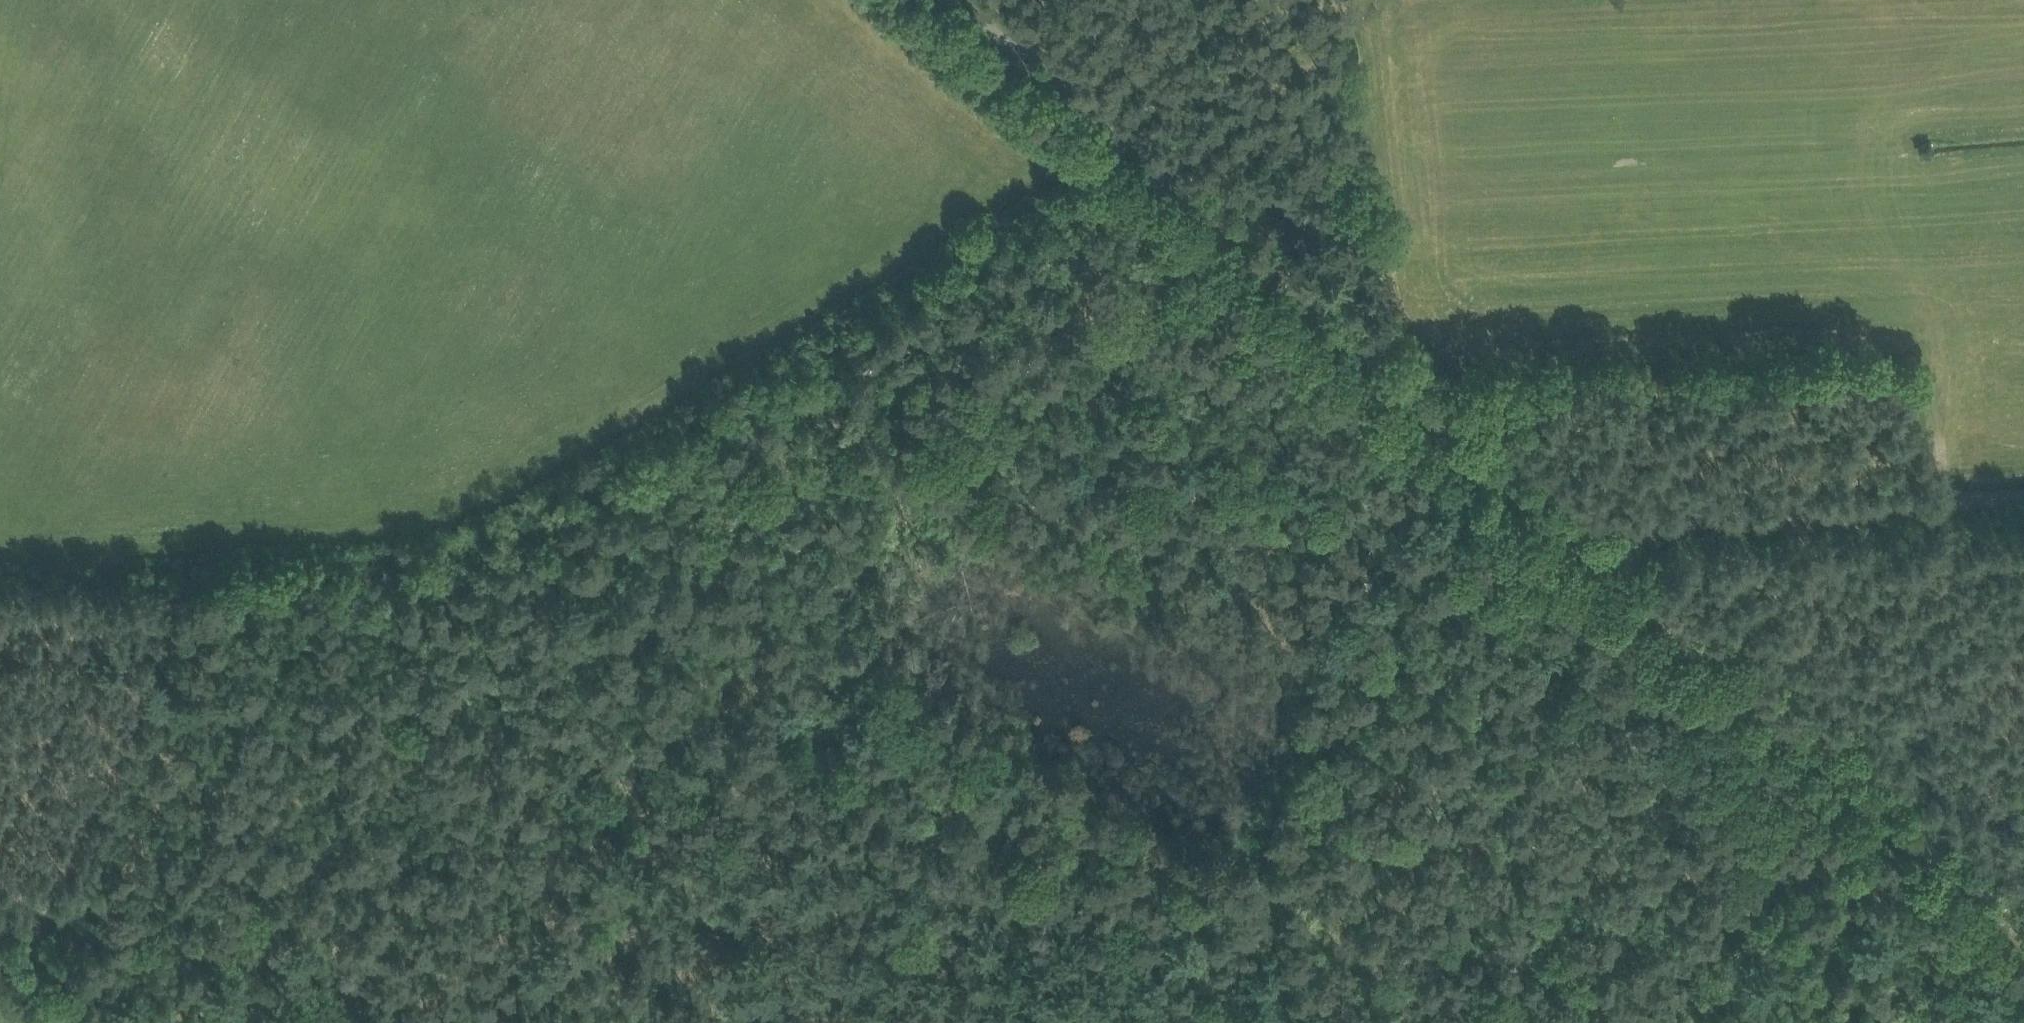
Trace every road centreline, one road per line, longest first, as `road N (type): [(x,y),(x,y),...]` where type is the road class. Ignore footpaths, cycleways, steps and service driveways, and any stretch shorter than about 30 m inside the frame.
road 1 (unclassified): [(2023,497),(1735,517),(1651,530),(1596,557),(957,0)]
road 2 (track): [(1209,220),(674,732),(578,860),(474,1022)]
road 3 (track): [(2023,923),(1596,557)]

